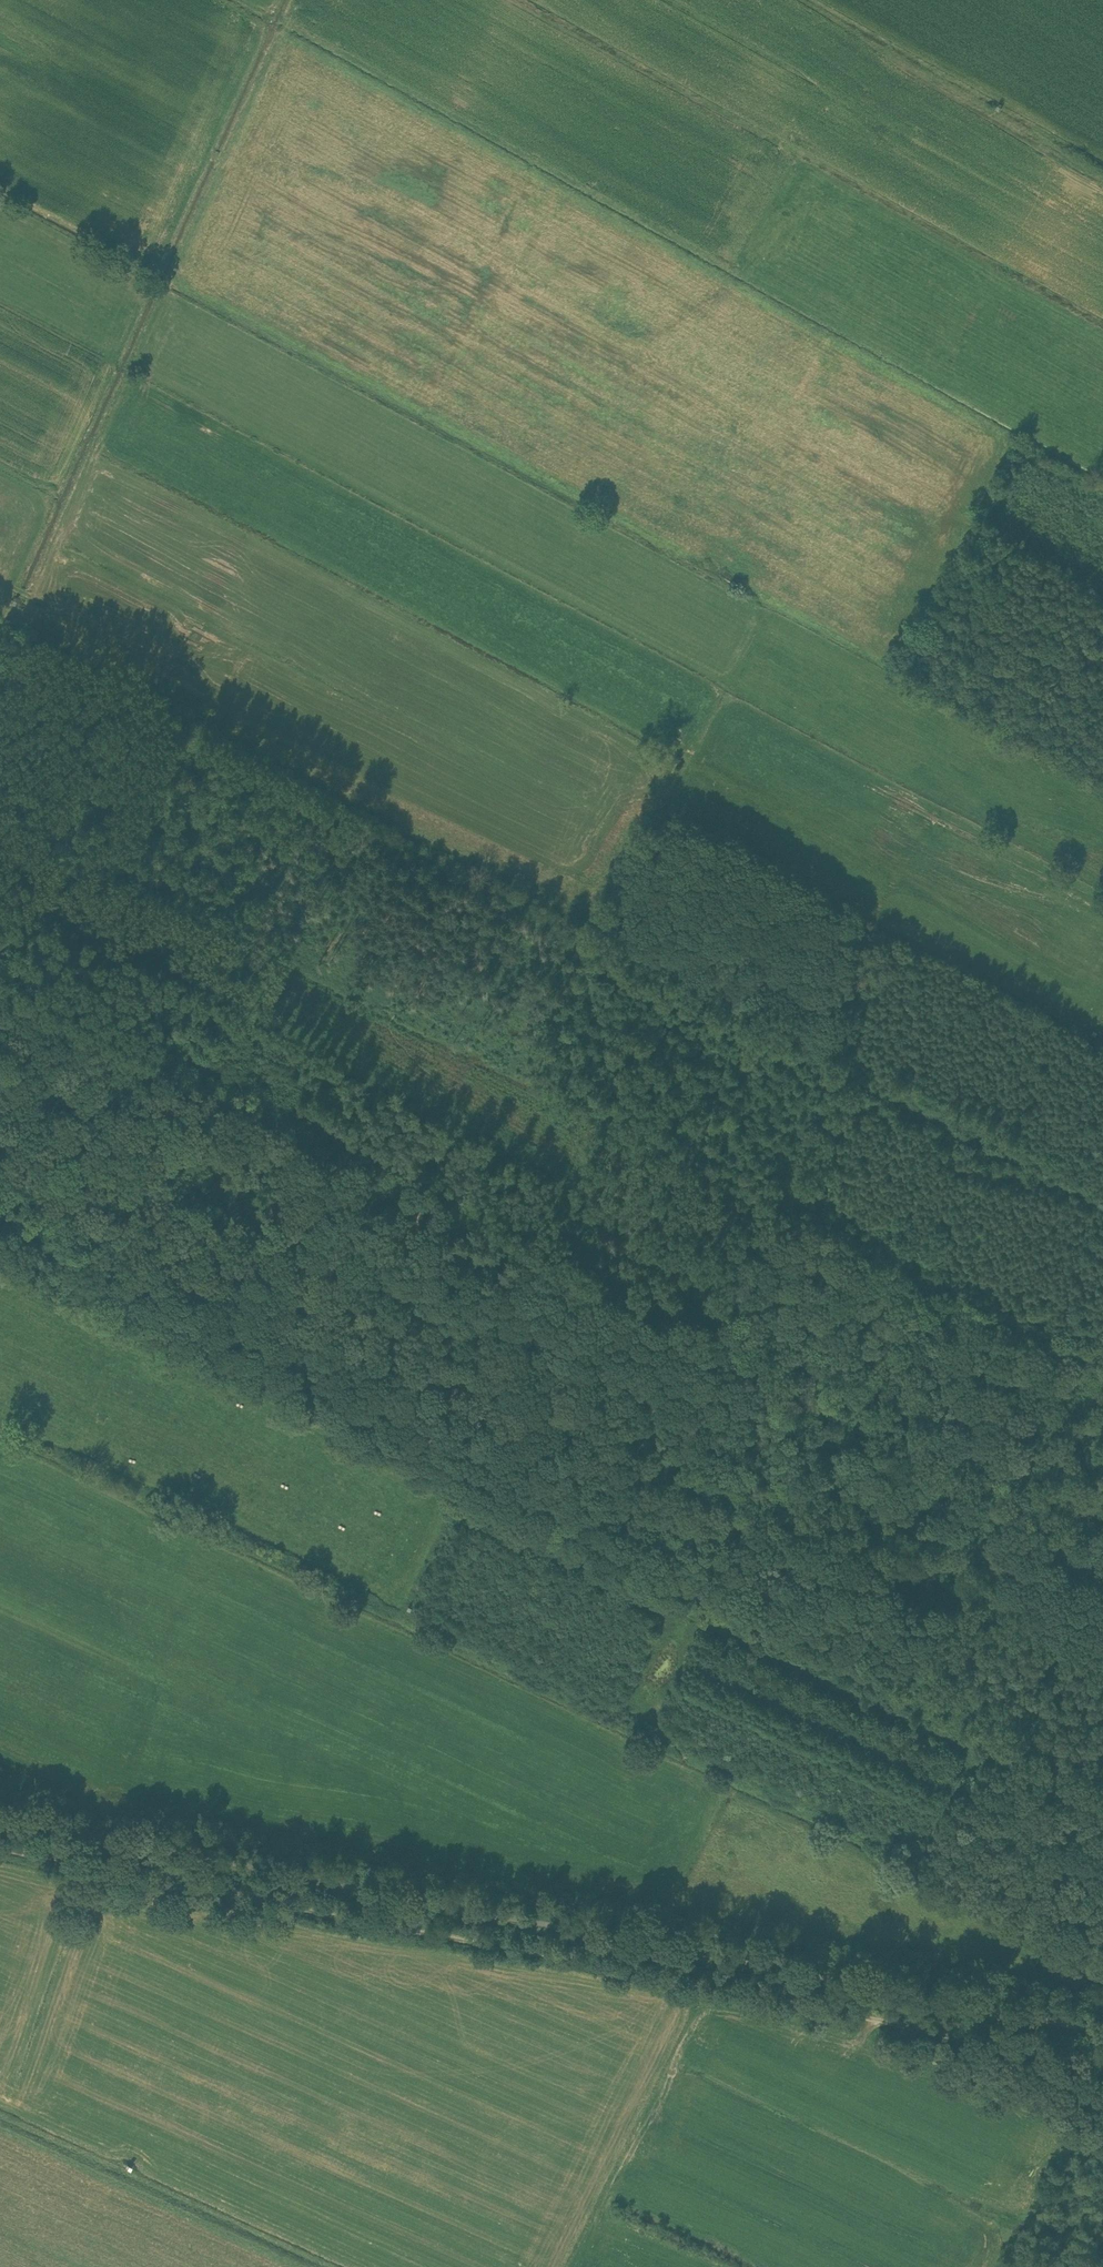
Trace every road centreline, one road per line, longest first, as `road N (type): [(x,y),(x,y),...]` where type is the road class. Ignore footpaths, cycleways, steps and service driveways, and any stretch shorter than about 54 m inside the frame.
road 1 (track): [(1102,1204),(855,1075),(587,958),(562,936),(0,646)]
road 2 (track): [(0,1848),(1102,2067)]
road 3 (track): [(1102,1673),(503,1380)]

